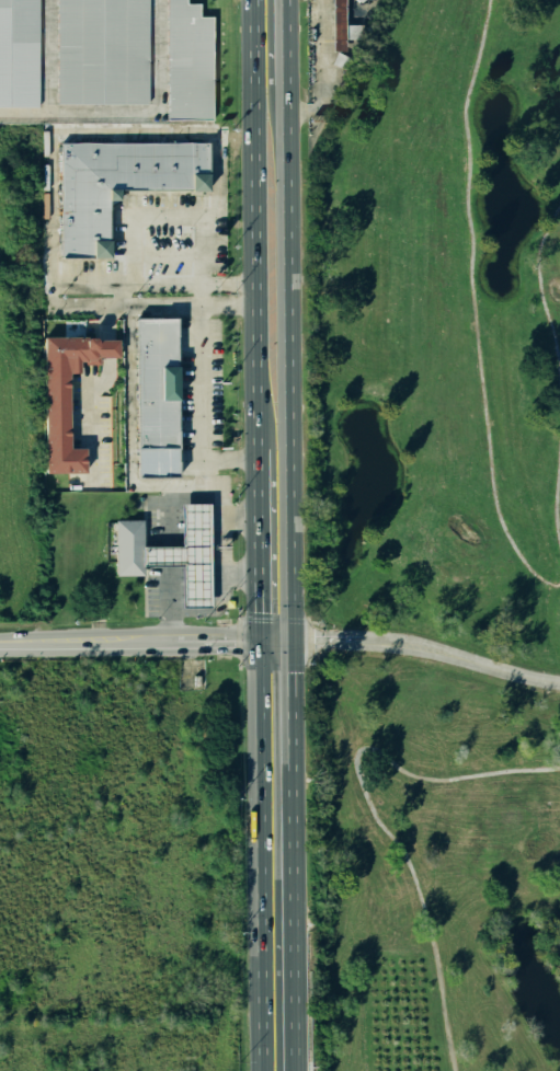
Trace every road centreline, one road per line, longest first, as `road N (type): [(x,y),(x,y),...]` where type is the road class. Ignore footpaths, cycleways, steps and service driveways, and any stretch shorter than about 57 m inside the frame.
road 1 (primary): [(286,636),(283,0)]
road 2 (primary): [(252,0),(256,481)]
road 3 (primary): [(256,635),(259,1070)]
road 4 (primary): [(289,1070),(286,636)]
road 5 (residential): [(559,680),(432,649),(286,636)]
road 6 (tertiary): [(0,639),(256,635)]
road 7 (primary): [(256,481),(256,635)]

